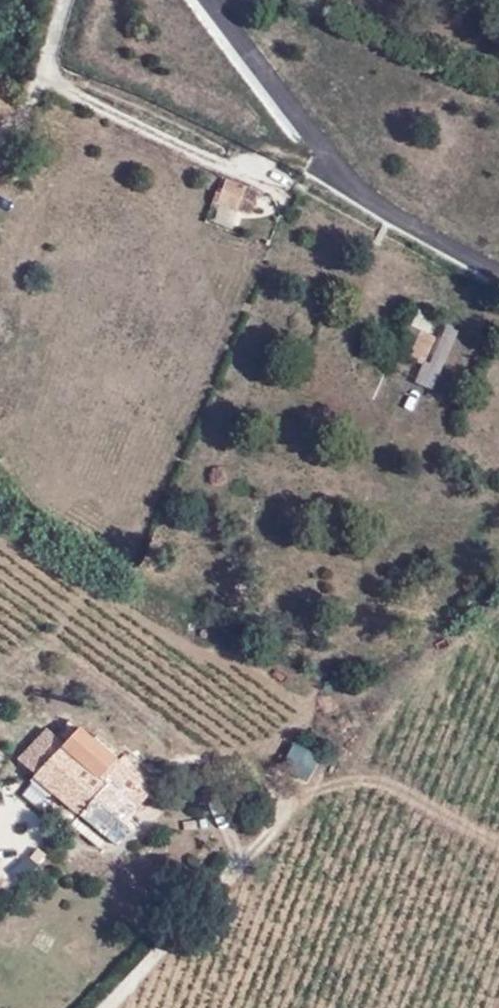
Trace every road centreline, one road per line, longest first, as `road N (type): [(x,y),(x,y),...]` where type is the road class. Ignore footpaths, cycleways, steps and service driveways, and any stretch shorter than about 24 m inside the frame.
road 1 (track): [(498,272),(293,156),(247,164),(208,158),(44,77)]
road 2 (track): [(281,820),(321,786),(372,780),(498,847)]

